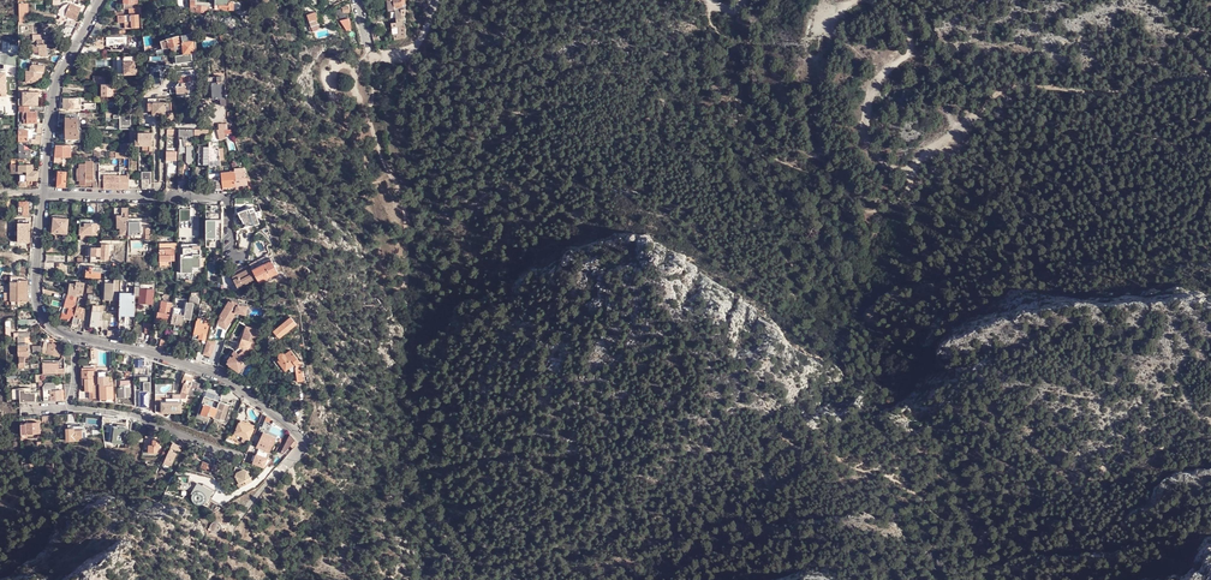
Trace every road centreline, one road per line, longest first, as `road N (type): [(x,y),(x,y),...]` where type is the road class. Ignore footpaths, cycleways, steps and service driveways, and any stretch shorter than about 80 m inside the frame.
road 1 (track): [(921,154),(899,199),(865,211),(755,85),(746,57),(712,23),(712,2)]
road 2 (track): [(1210,76),(1128,93),(1016,87),(939,137)]
road 3 (residential): [(286,464),(303,438),(224,377),(74,337)]
road 4 (track): [(871,0),(911,47),(872,97),(870,140),(880,152),(921,154),(939,137)]
road 5 (residential): [(46,194),(58,81),(100,0)]
road 6 (residential): [(246,456),(131,415),(70,407)]
road 7 (residential): [(46,194),(220,197)]
road 8 (residential): [(74,337),(41,312),(36,282),(46,194)]

